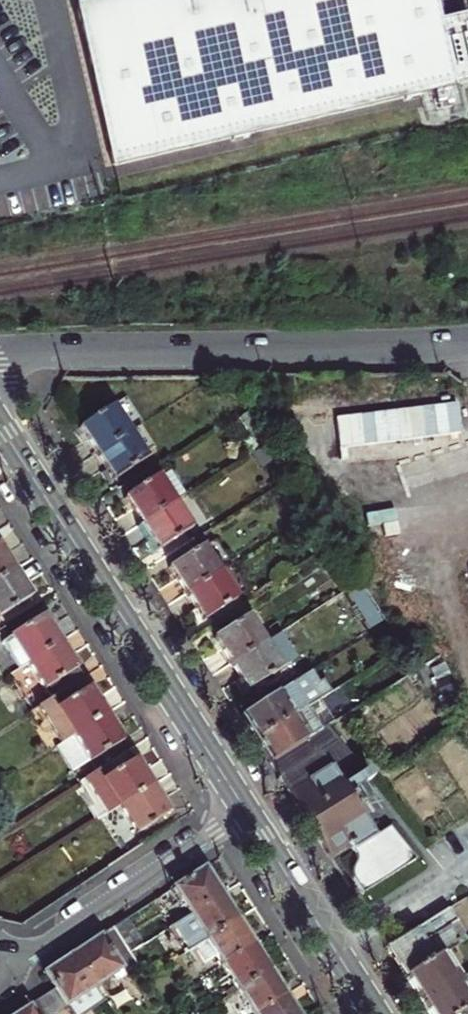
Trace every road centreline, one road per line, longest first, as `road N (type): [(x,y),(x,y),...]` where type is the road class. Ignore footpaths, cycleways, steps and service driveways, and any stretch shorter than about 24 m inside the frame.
road 1 (residential): [(0,349),(467,344)]
road 2 (tertiary): [(249,815),(0,429)]
road 3 (residential): [(7,975),(249,815)]
road 4 (tertiary): [(376,1013),(249,815)]

